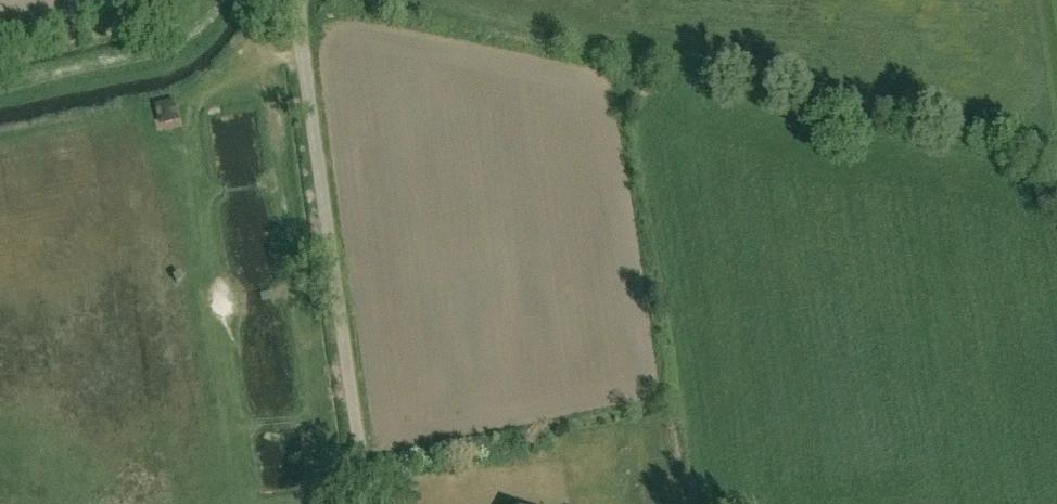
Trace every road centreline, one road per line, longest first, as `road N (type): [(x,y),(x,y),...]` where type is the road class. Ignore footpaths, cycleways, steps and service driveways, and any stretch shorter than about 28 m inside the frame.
road 1 (unclassified): [(367,503),(295,0)]

